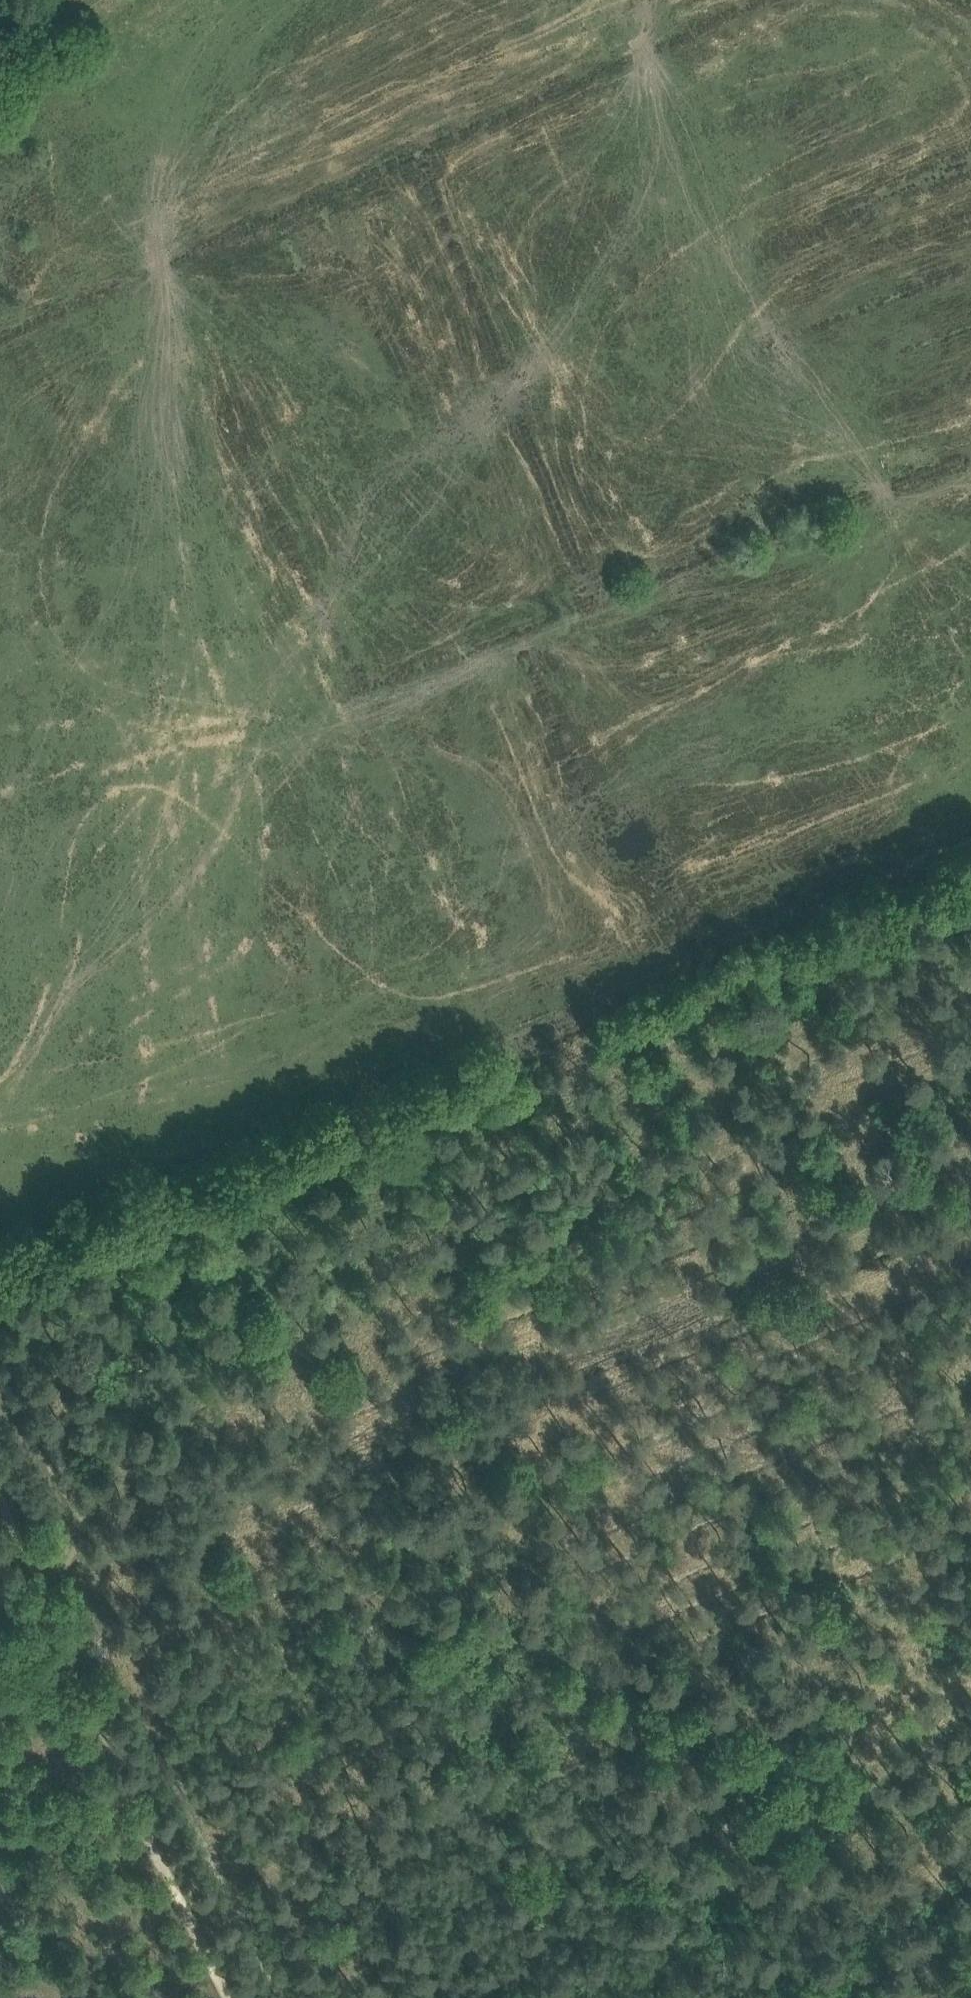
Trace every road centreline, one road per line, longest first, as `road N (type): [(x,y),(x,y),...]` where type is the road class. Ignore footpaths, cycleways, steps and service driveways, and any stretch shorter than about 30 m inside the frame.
road 1 (track): [(234,1997),(45,1636),(45,1599),(0,1500)]
road 2 (track): [(32,1559),(75,1547),(55,1476),(0,1383)]

